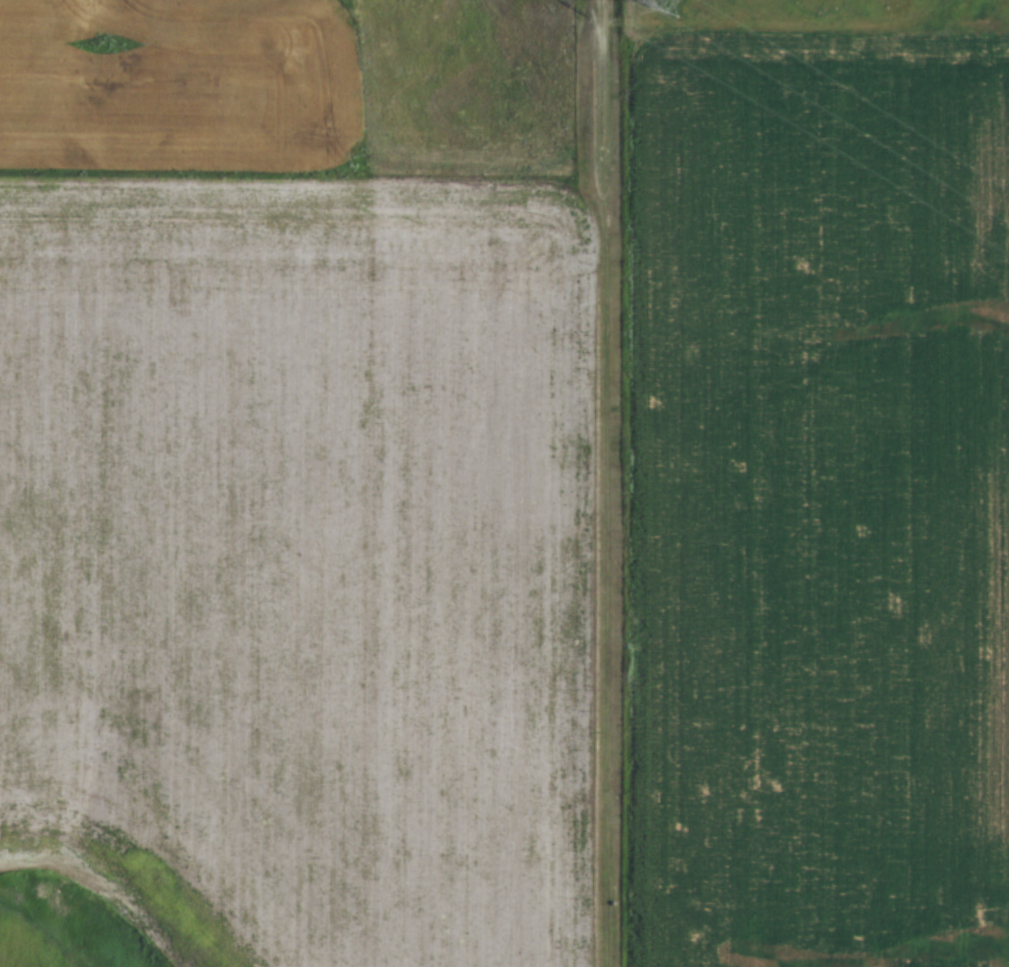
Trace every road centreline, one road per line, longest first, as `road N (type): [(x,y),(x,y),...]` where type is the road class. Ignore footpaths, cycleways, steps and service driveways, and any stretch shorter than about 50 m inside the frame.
road 1 (track): [(616,966),(613,0)]

